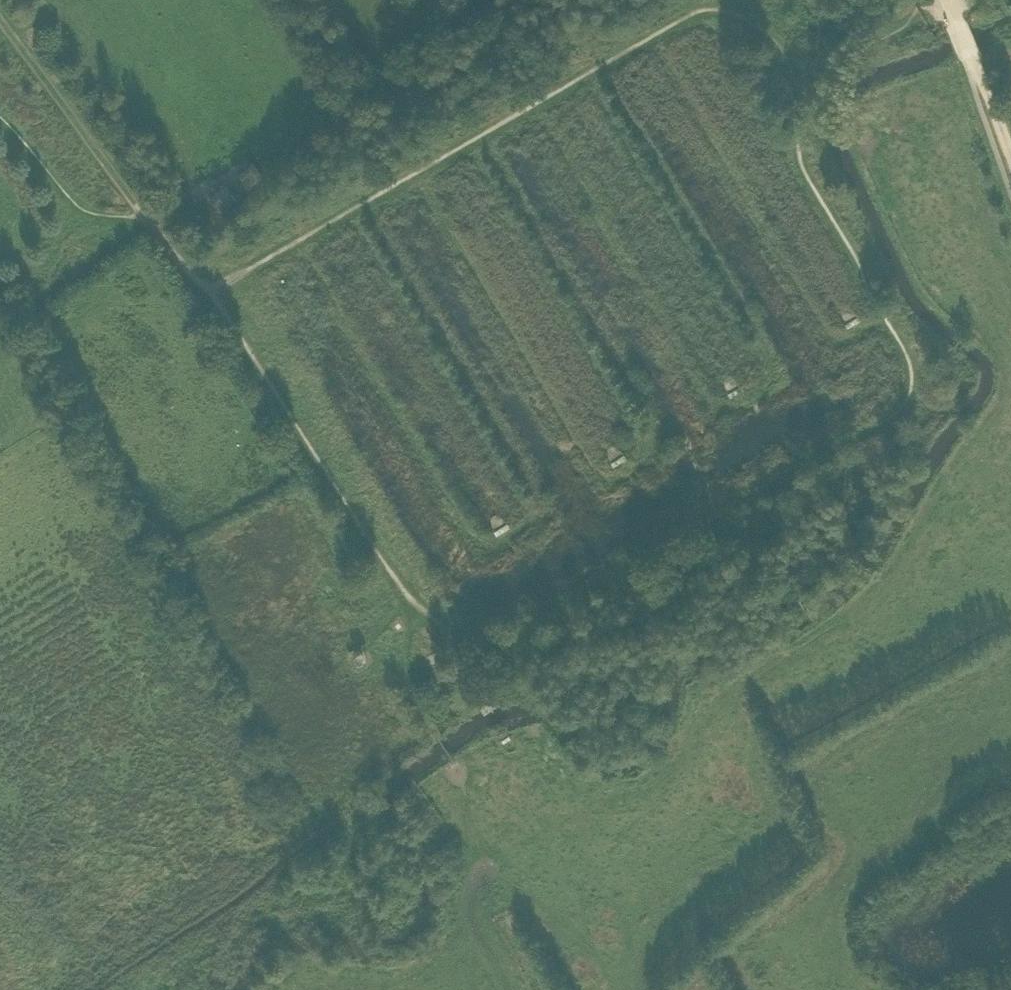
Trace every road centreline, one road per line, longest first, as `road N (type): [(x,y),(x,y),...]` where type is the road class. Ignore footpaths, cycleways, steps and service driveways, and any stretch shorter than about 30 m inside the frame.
road 1 (track): [(444,629),(402,581),(208,289)]
road 2 (track): [(208,289),(145,222),(0,18)]
road 3 (track): [(1010,161),(947,0)]

